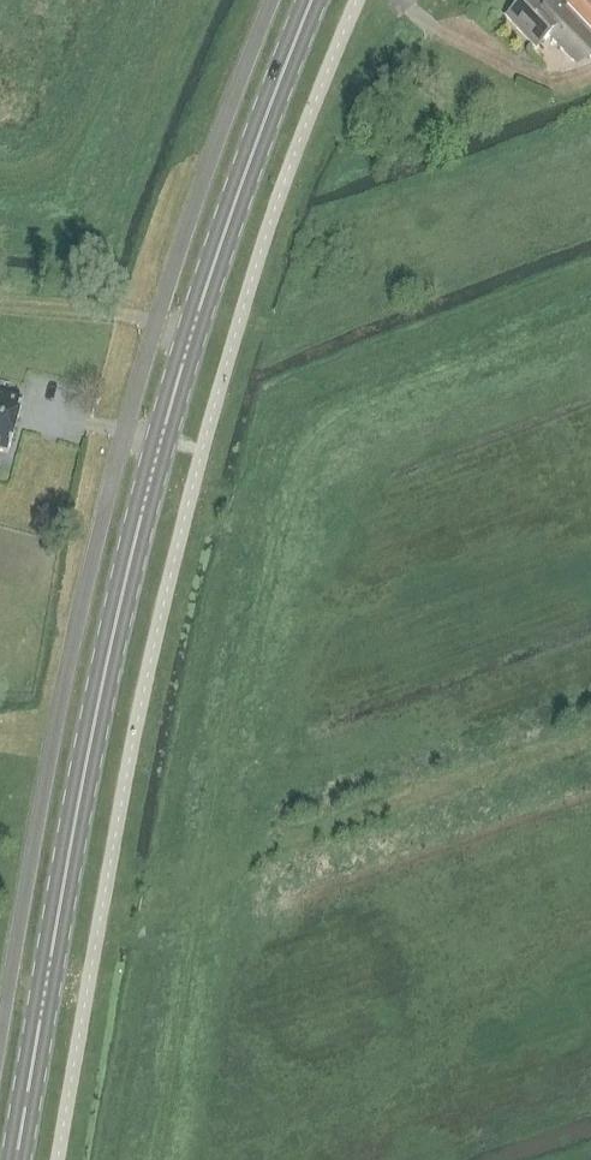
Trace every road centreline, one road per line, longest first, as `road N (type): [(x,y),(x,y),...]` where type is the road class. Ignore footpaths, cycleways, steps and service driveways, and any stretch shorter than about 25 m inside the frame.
road 1 (primary): [(16,1159),(96,685),(144,496),(255,144),(313,0)]
road 2 (track): [(56,921),(98,923),(590,741)]

